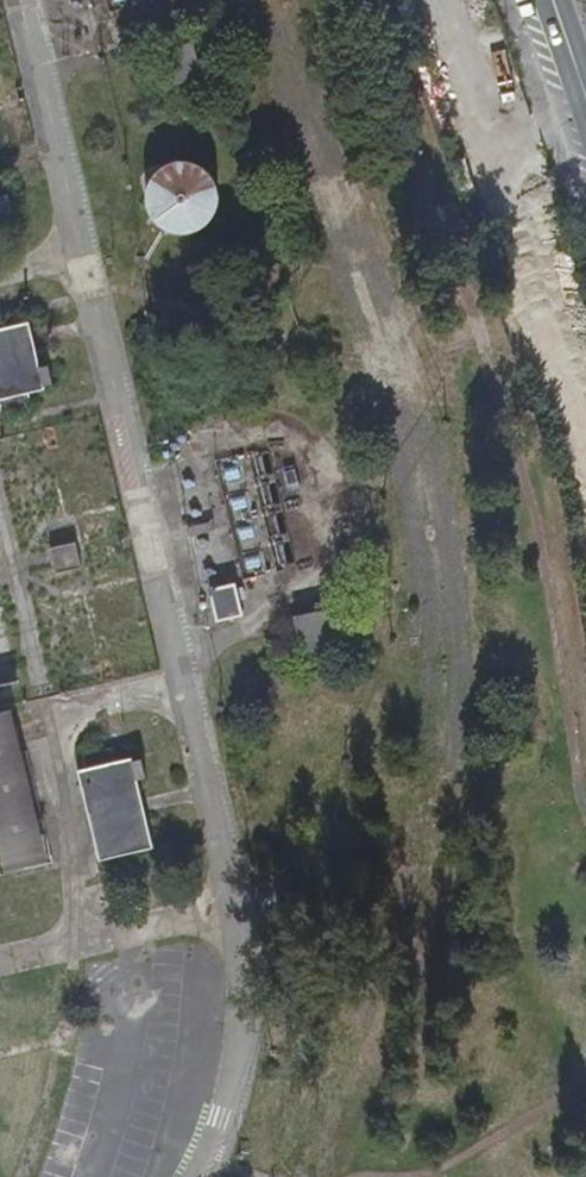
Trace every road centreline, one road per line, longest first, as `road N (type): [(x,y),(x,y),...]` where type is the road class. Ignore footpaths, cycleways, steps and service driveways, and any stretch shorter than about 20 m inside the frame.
road 1 (secondary): [(529,0),(585,175)]

